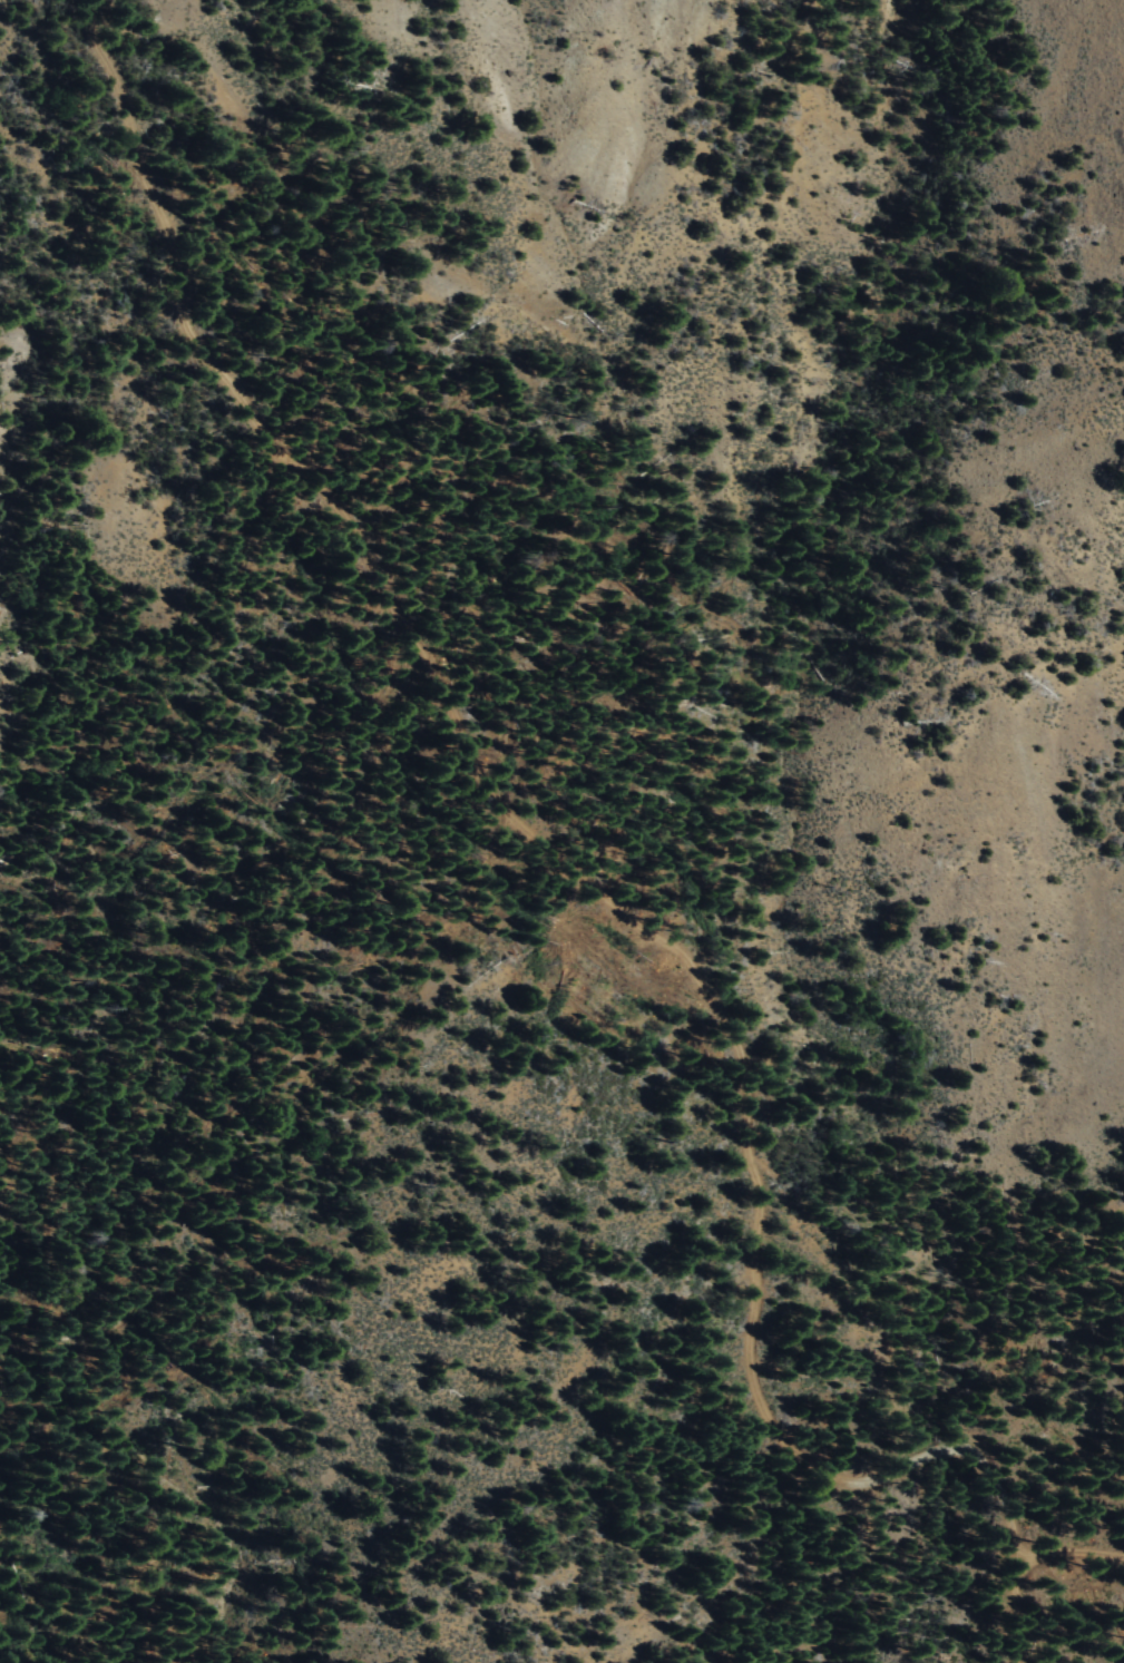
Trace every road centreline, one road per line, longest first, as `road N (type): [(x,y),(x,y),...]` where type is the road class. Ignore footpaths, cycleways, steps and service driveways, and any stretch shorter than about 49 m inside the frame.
road 1 (track): [(1020,1662),(1015,1608),(1024,1567),(1063,1549),(1123,1555)]

